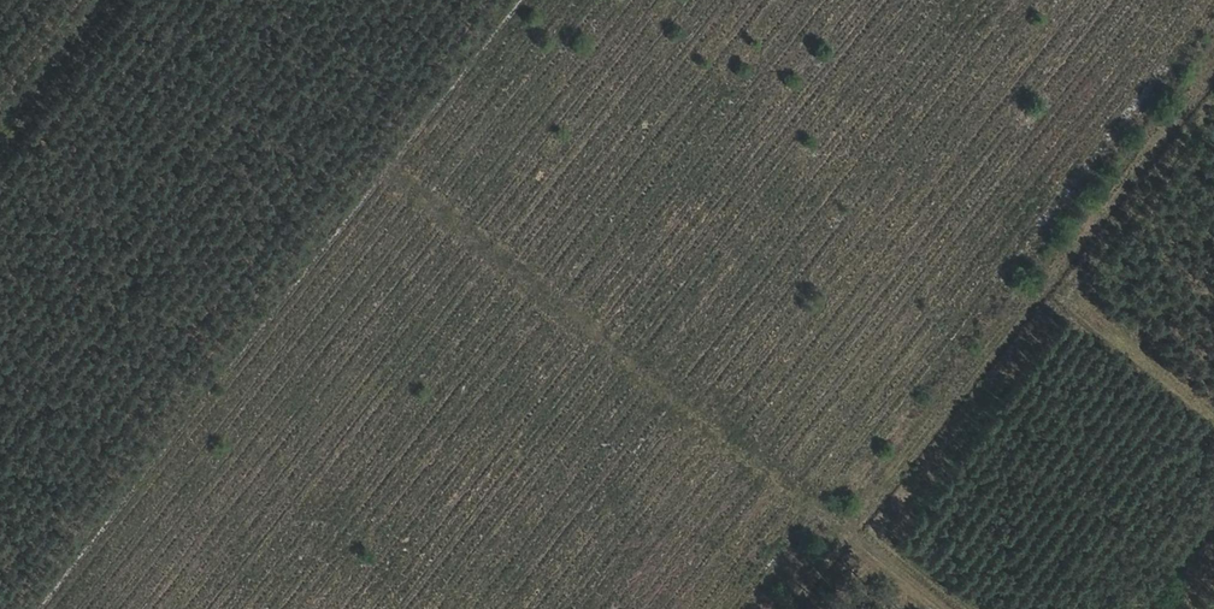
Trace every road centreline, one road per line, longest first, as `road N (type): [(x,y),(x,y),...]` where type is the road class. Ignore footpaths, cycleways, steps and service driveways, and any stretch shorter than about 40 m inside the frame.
road 1 (track): [(1213,64),(843,531),(942,608)]
road 2 (track): [(0,142),(113,0)]

